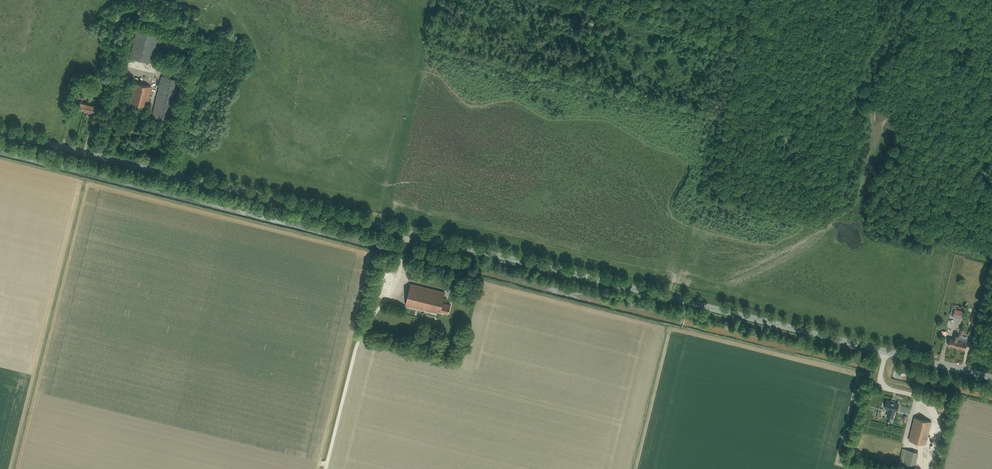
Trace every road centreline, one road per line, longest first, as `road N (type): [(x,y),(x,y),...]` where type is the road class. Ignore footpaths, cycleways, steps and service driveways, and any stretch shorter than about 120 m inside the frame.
road 1 (tertiary): [(991,378),(0,132)]
road 2 (track): [(870,89),(863,185),(853,207),(825,229)]
road 3 (track): [(175,176),(209,35)]

